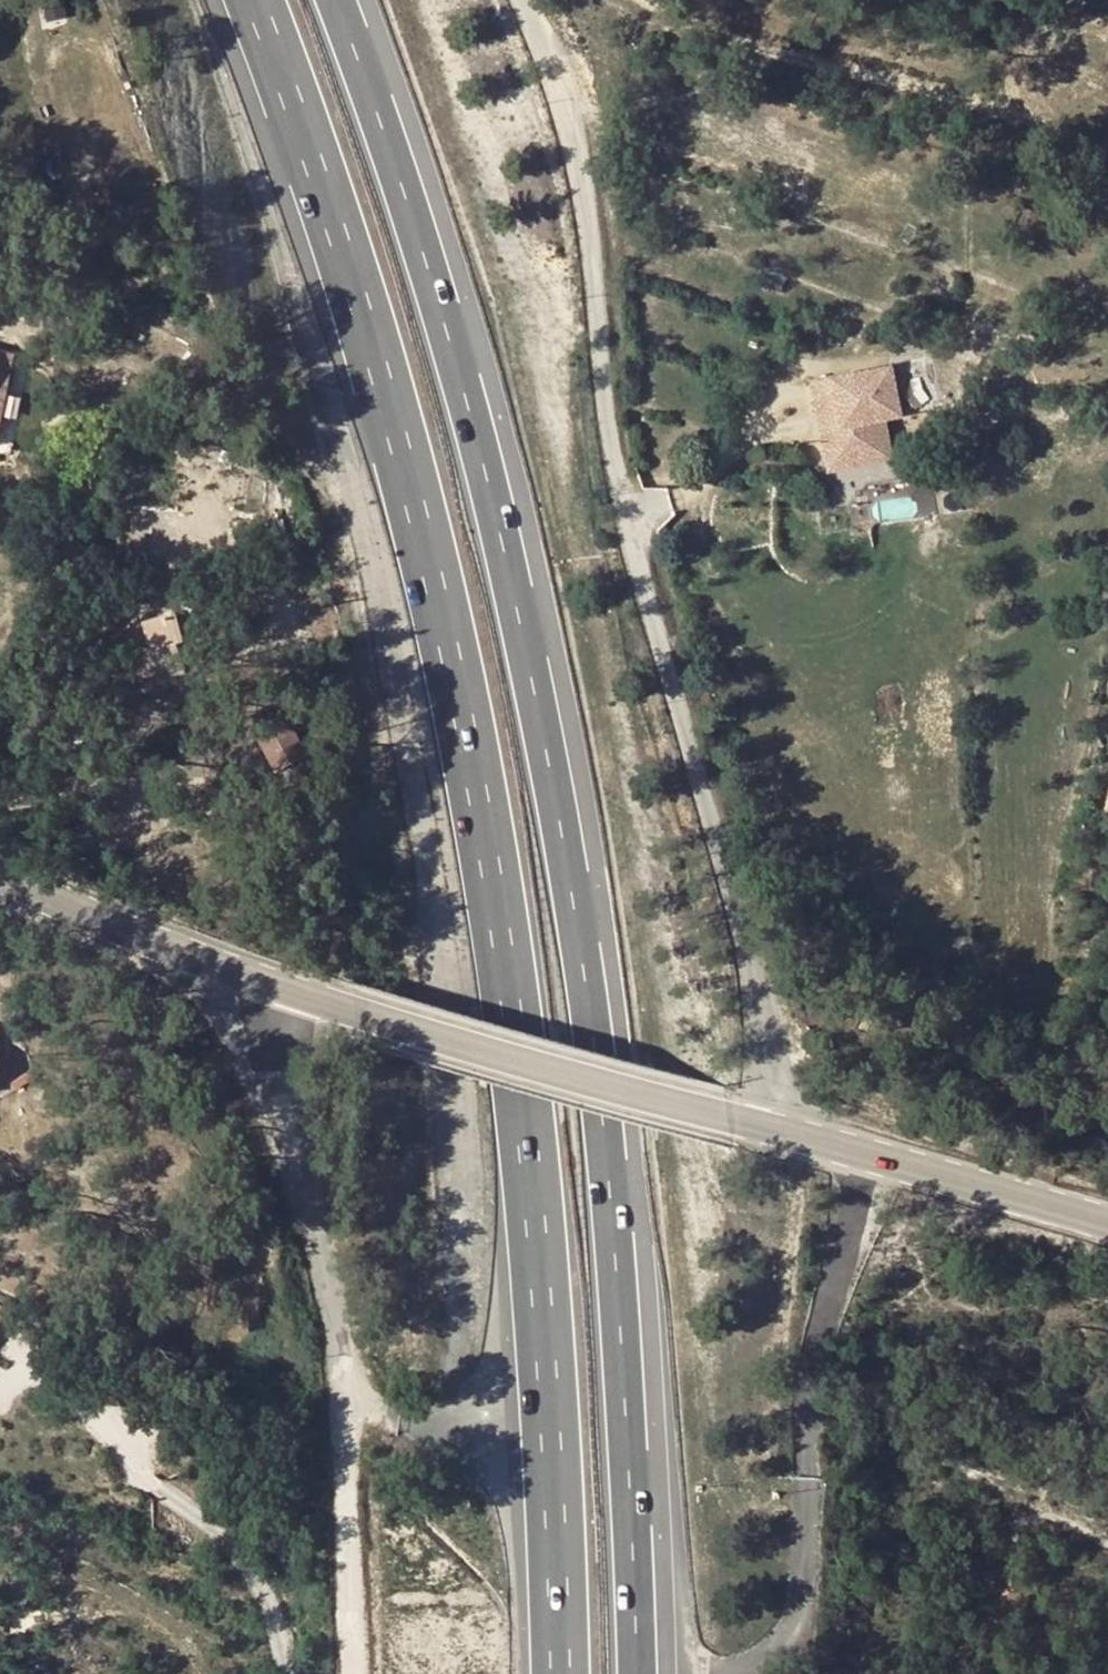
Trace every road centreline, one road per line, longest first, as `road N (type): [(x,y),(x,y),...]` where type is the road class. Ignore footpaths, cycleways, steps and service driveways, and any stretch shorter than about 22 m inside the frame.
road 1 (motorway): [(246,0),(457,691),(529,1148),(568,1673)]
road 2 (motorway): [(650,1673),(624,1156),(562,774),(449,286),(361,0)]
road 3 (residential): [(769,1124),(773,1092),(761,1014),(613,463),(577,166),(521,0)]
road 4 (residential): [(354,1673),(330,1265),(271,1086),(276,985)]
road 5 (tertiary): [(769,1124),(276,985)]
road 6 (tertiary): [(1107,1218),(769,1124)]
road 7 (track): [(647,0),(715,36),(979,99)]
road 8 (tertiary): [(276,985),(121,934),(0,883)]

